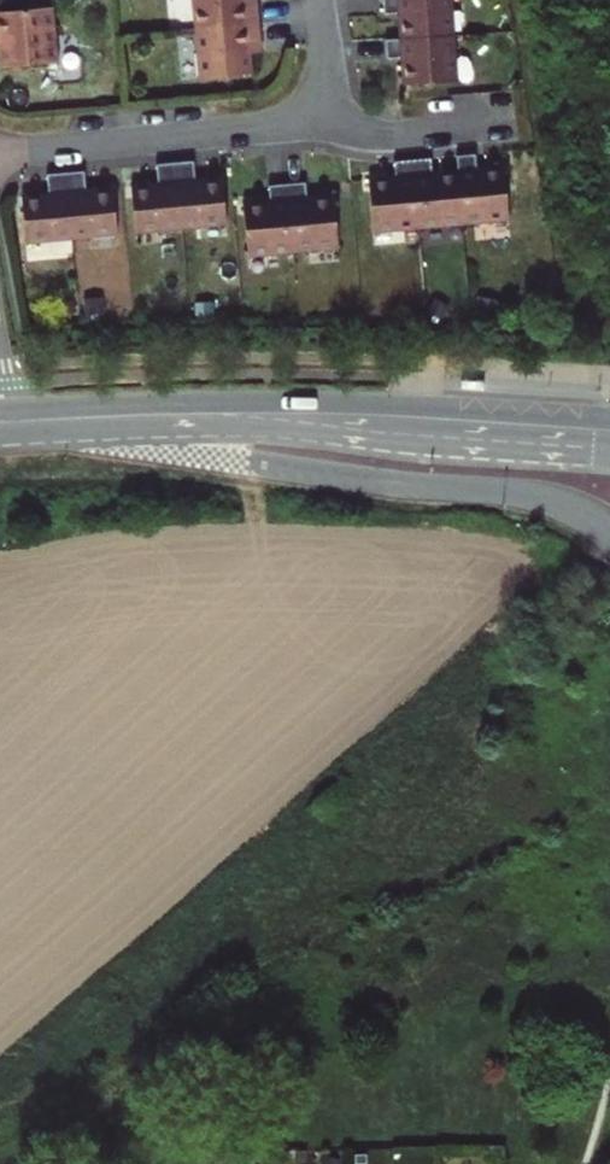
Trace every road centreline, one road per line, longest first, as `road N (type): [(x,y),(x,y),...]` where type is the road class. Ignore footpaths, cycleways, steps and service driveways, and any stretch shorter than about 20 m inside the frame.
road 1 (primary): [(132,415),(609,450)]
road 2 (primary): [(609,419),(323,403),(132,415)]
road 3 (residential): [(0,155),(284,126),(313,115)]
road 4 (residential): [(313,115),(382,134),(511,121)]
road 5 (primary): [(132,415),(3,422)]

